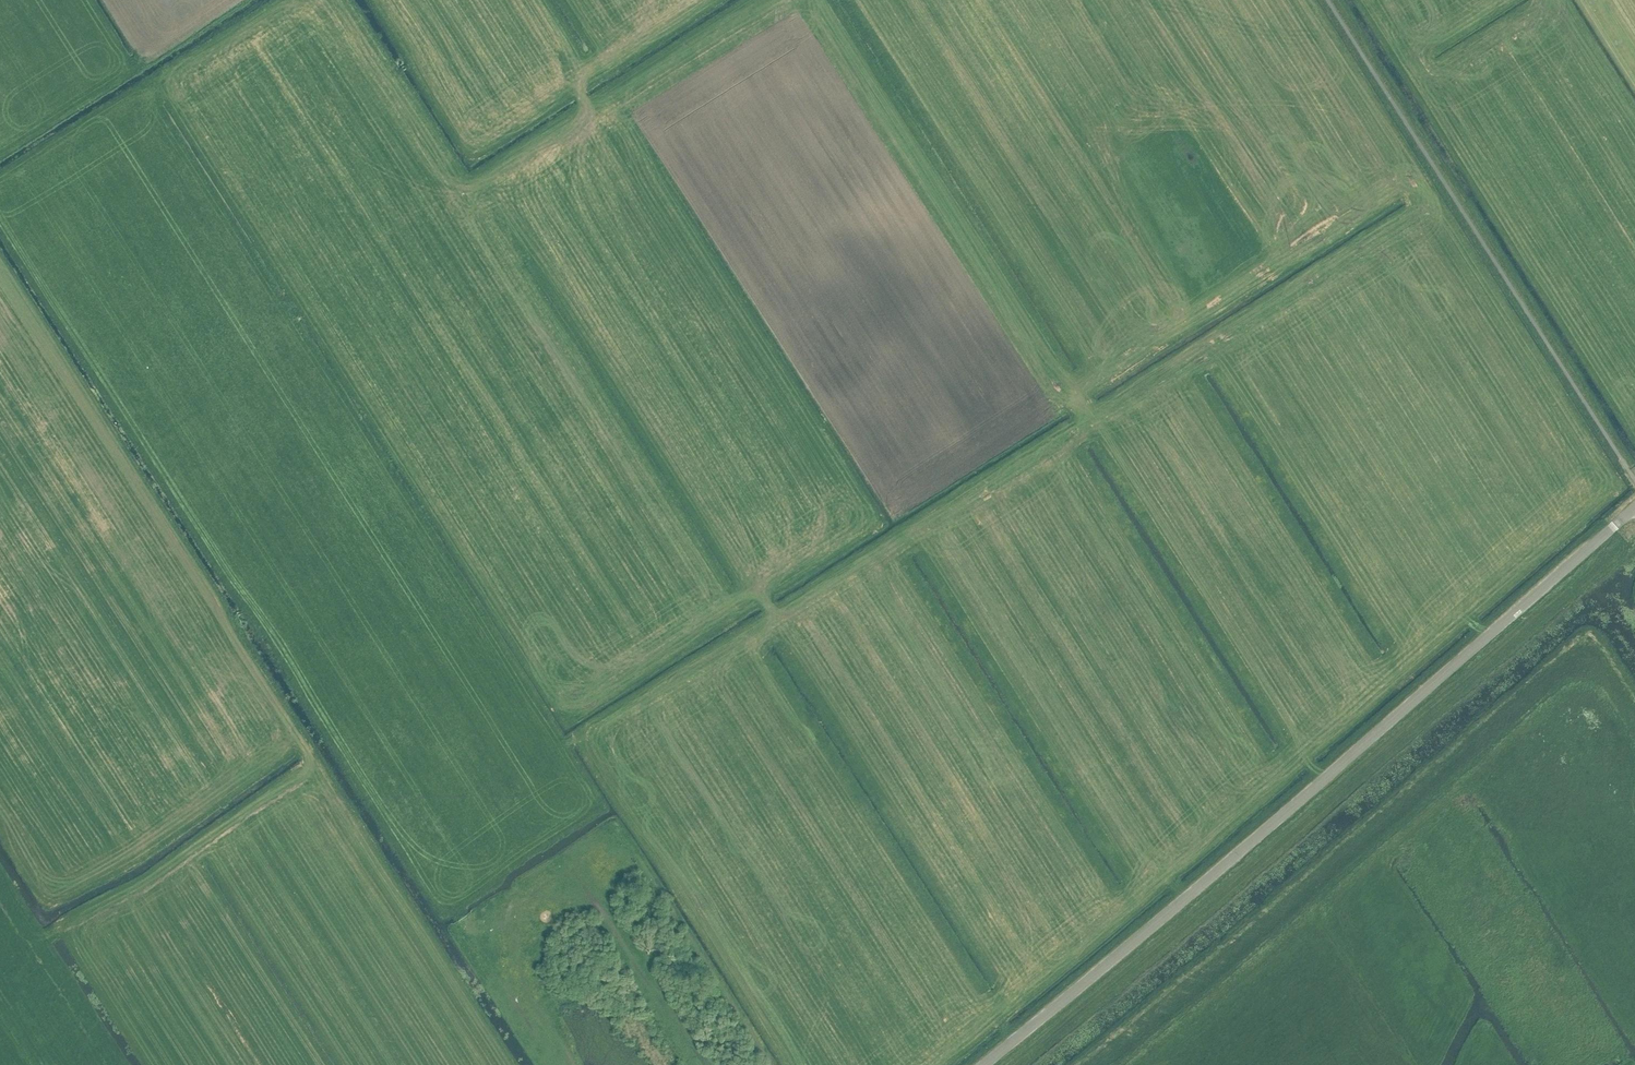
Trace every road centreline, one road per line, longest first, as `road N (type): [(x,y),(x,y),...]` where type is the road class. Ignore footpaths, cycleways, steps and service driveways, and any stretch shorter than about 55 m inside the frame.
road 1 (unclassified): [(1634,507),(982,1064)]
road 2 (track): [(1634,745),(1599,683),(1562,685),(1117,1064)]

